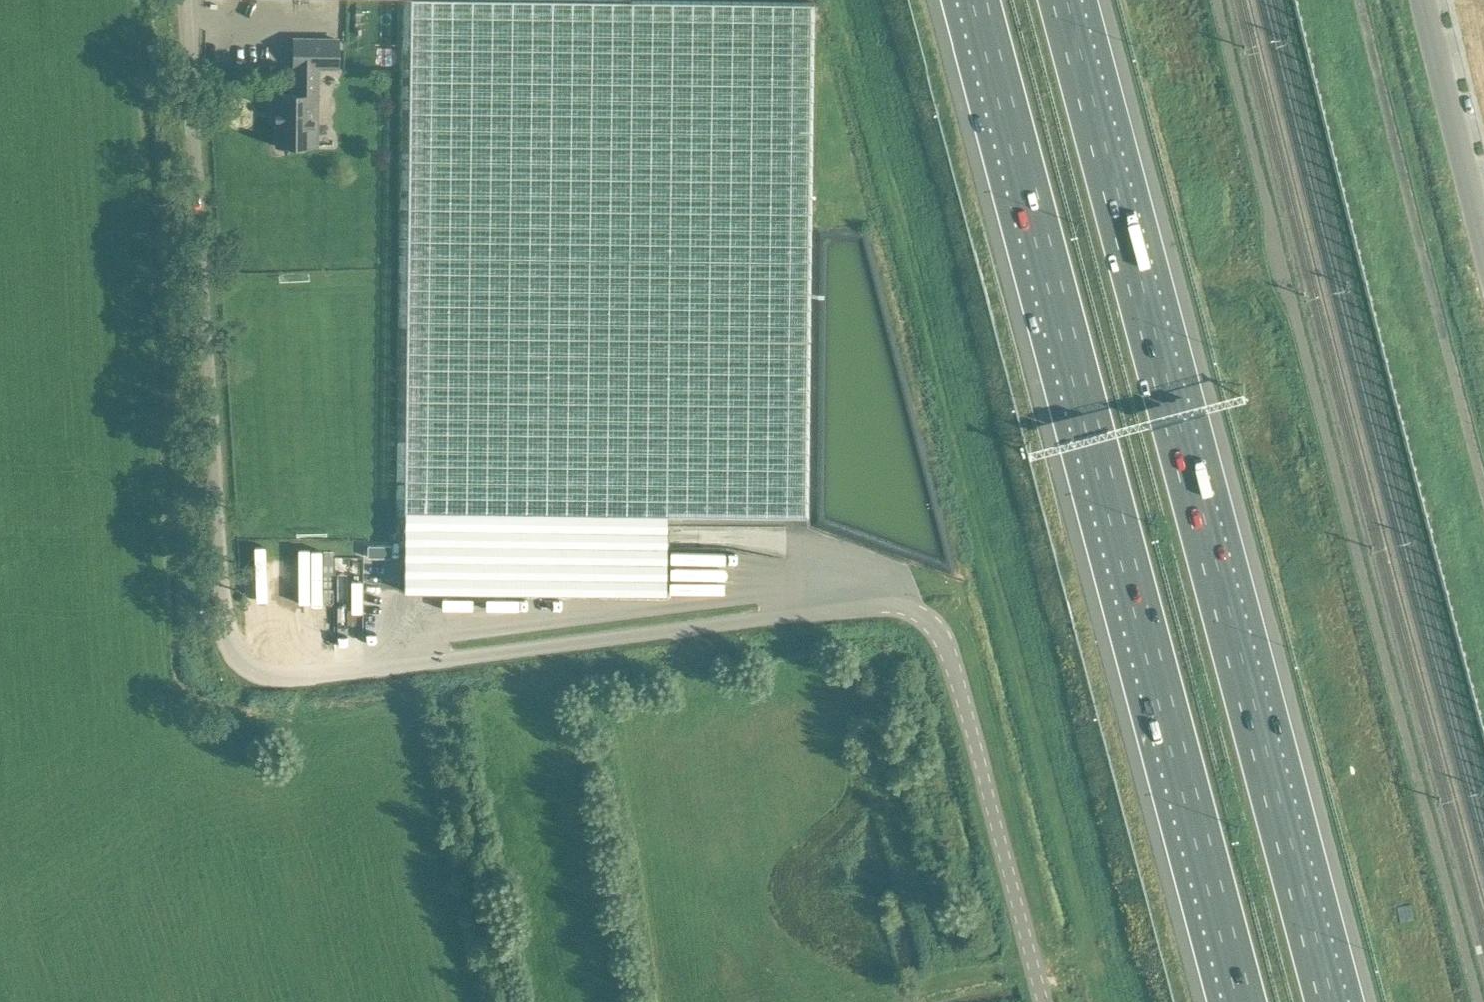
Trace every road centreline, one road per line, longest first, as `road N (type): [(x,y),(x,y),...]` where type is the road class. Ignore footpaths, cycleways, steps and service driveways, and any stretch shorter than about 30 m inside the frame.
road 1 (unclassified): [(1042,1001),(956,676),(939,638),(912,613),(781,618),(292,678),(251,671),(227,643),(181,0)]
road 2 (motorway): [(1326,1001),(1059,0)]
road 3 (motorway): [(979,0),(1246,1001)]
road 4 (unclassified): [(1424,0),(1483,232)]

